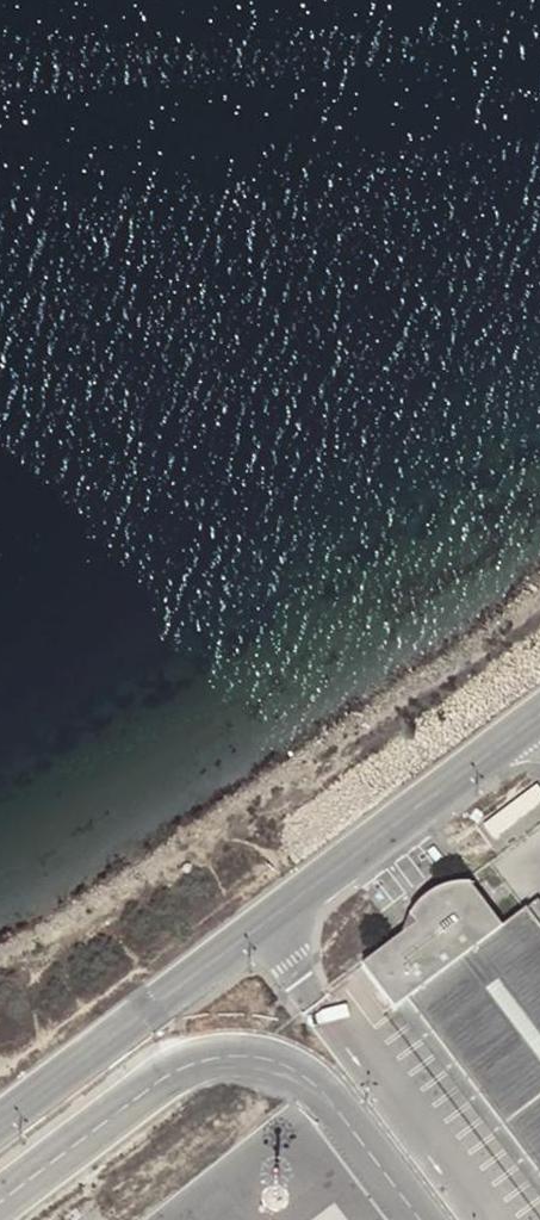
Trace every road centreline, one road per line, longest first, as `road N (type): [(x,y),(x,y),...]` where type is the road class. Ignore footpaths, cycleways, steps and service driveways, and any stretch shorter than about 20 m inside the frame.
road 1 (unclassified): [(0,1124),(539,716)]

